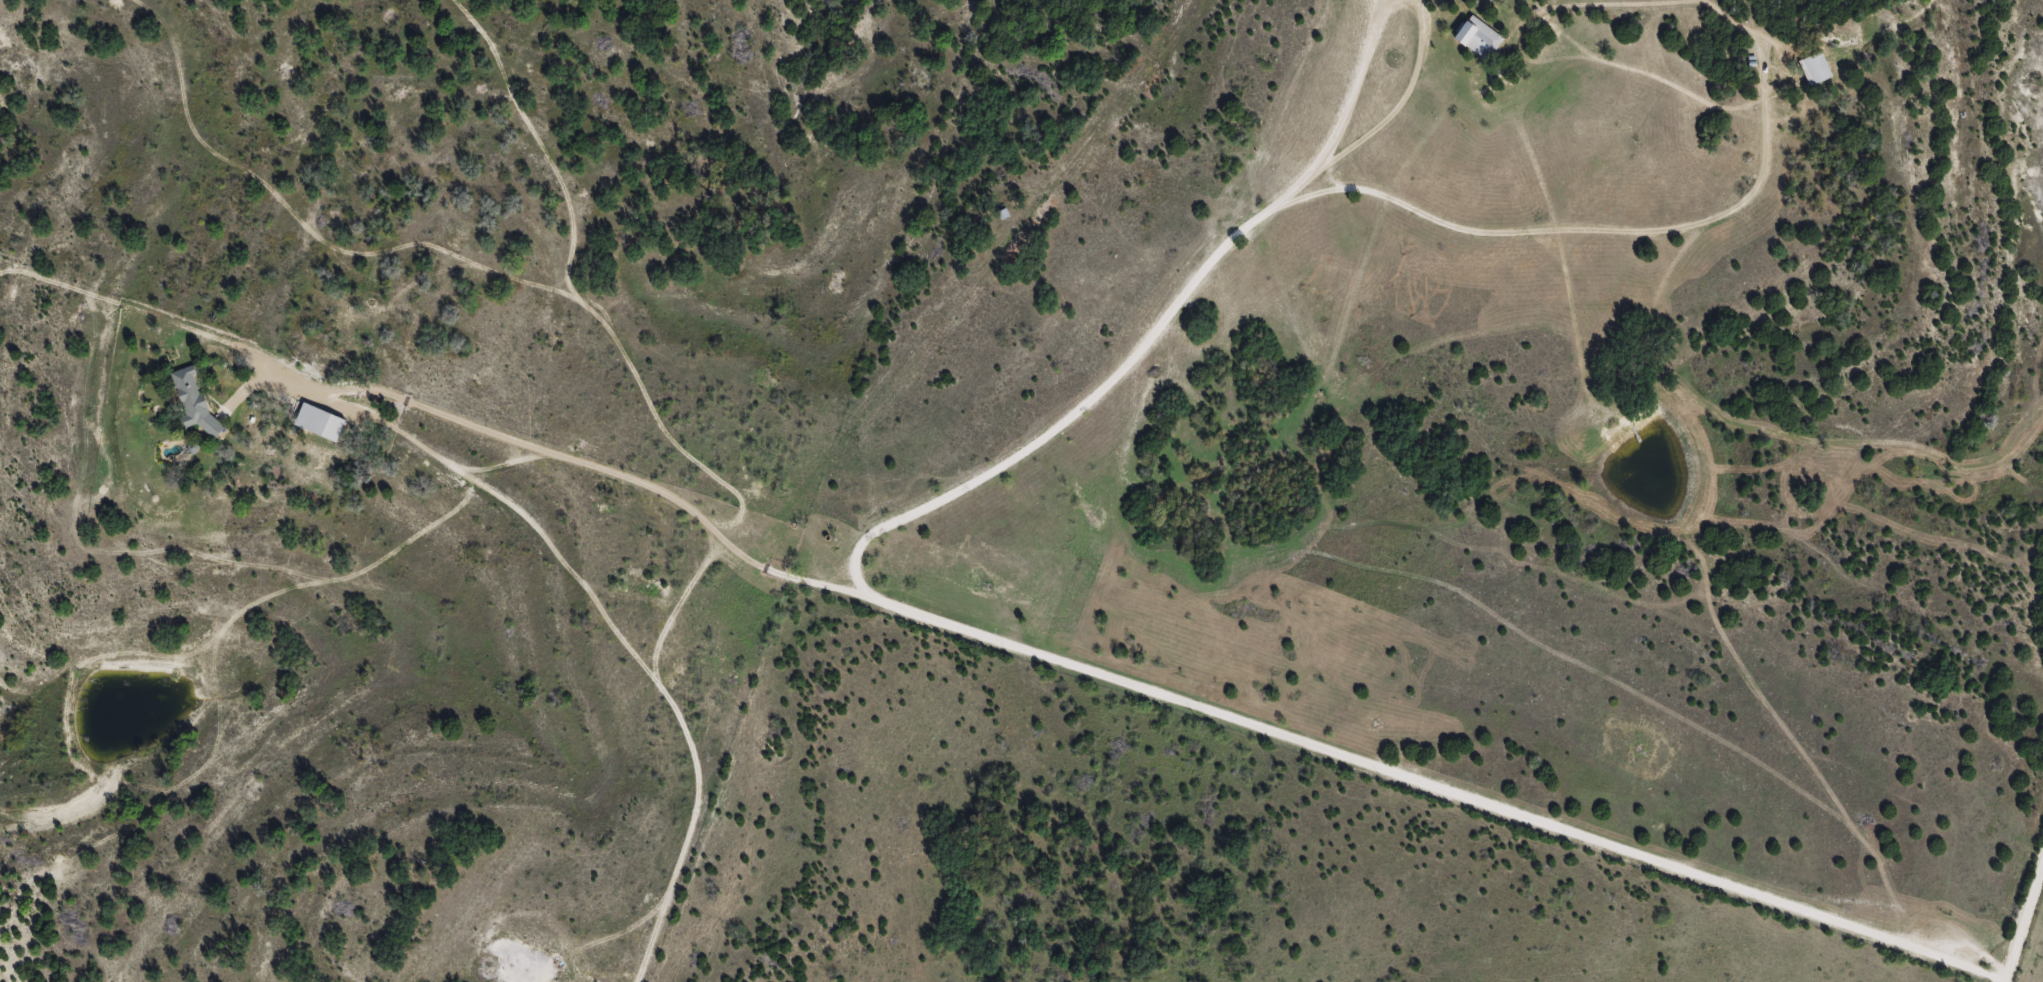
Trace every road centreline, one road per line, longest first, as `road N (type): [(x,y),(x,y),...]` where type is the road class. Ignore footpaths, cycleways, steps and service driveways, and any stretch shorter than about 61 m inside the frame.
road 1 (residential): [(618,981),(732,647),(807,601),(902,606),(1747,908),(1912,913),(2032,943)]

